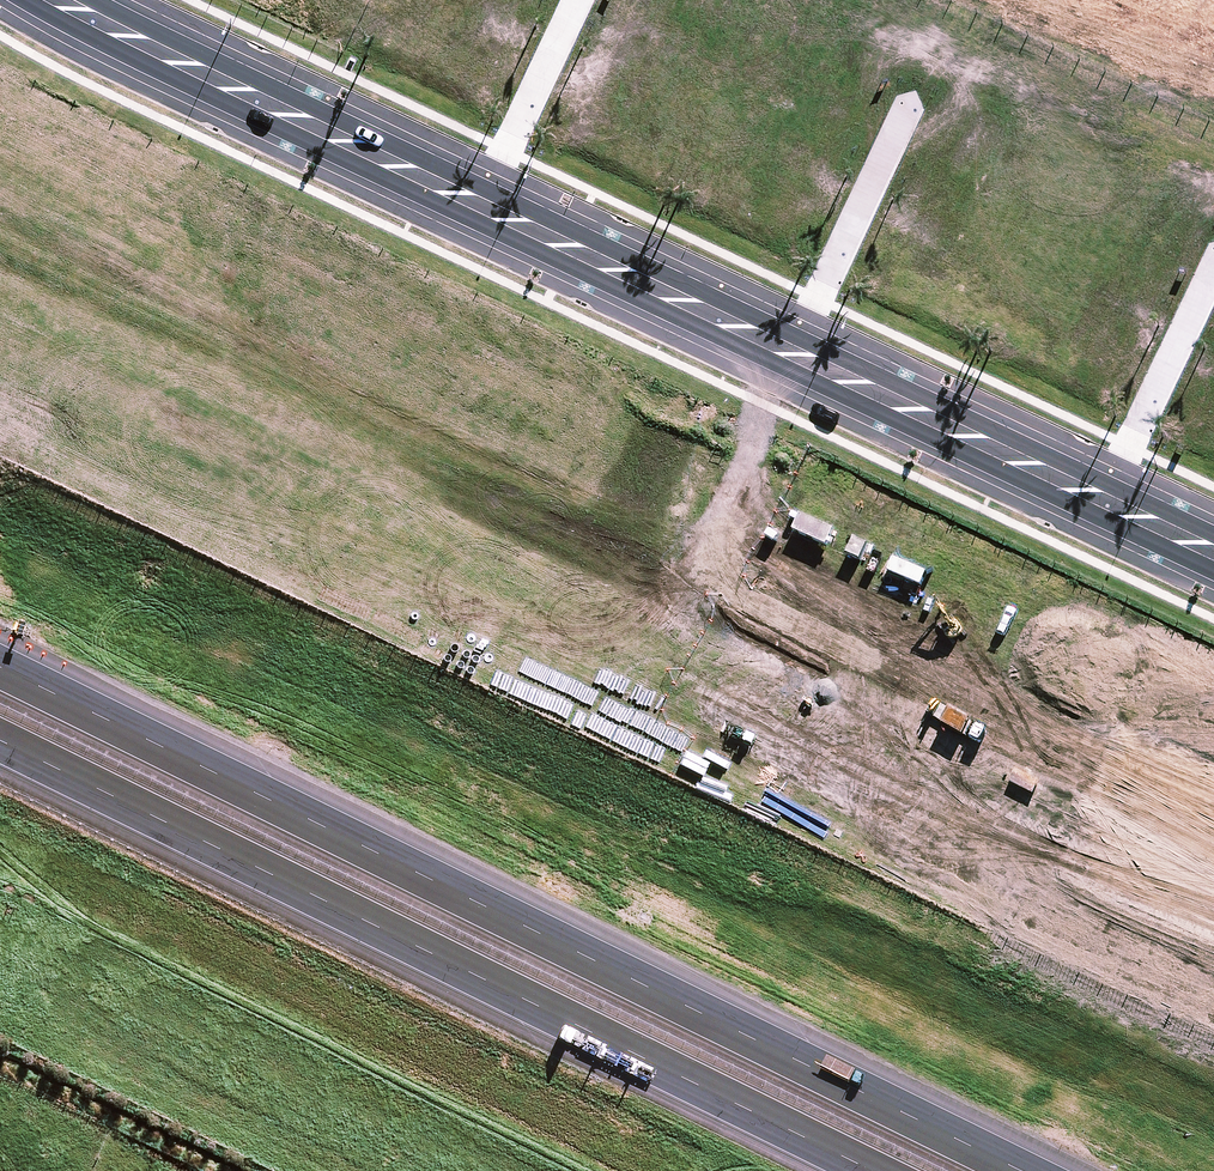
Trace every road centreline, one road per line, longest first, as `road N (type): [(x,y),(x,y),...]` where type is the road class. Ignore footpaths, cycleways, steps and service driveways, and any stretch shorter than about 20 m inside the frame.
road 1 (motorway): [(0,669),(1016,1170)]
road 2 (motorway): [(888,1170),(0,735)]
road 3 (secondary): [(477,204),(56,0)]
road 4 (secondary): [(1112,505),(793,352)]
road 5 (secondary): [(793,352),(477,204)]
road 6 (residential): [(793,352),(928,65)]
road 7 (residential): [(1112,505),(1213,289)]
road 8 (residential): [(477,204),(579,0)]
road 9 (track): [(167,1170),(0,1068)]

